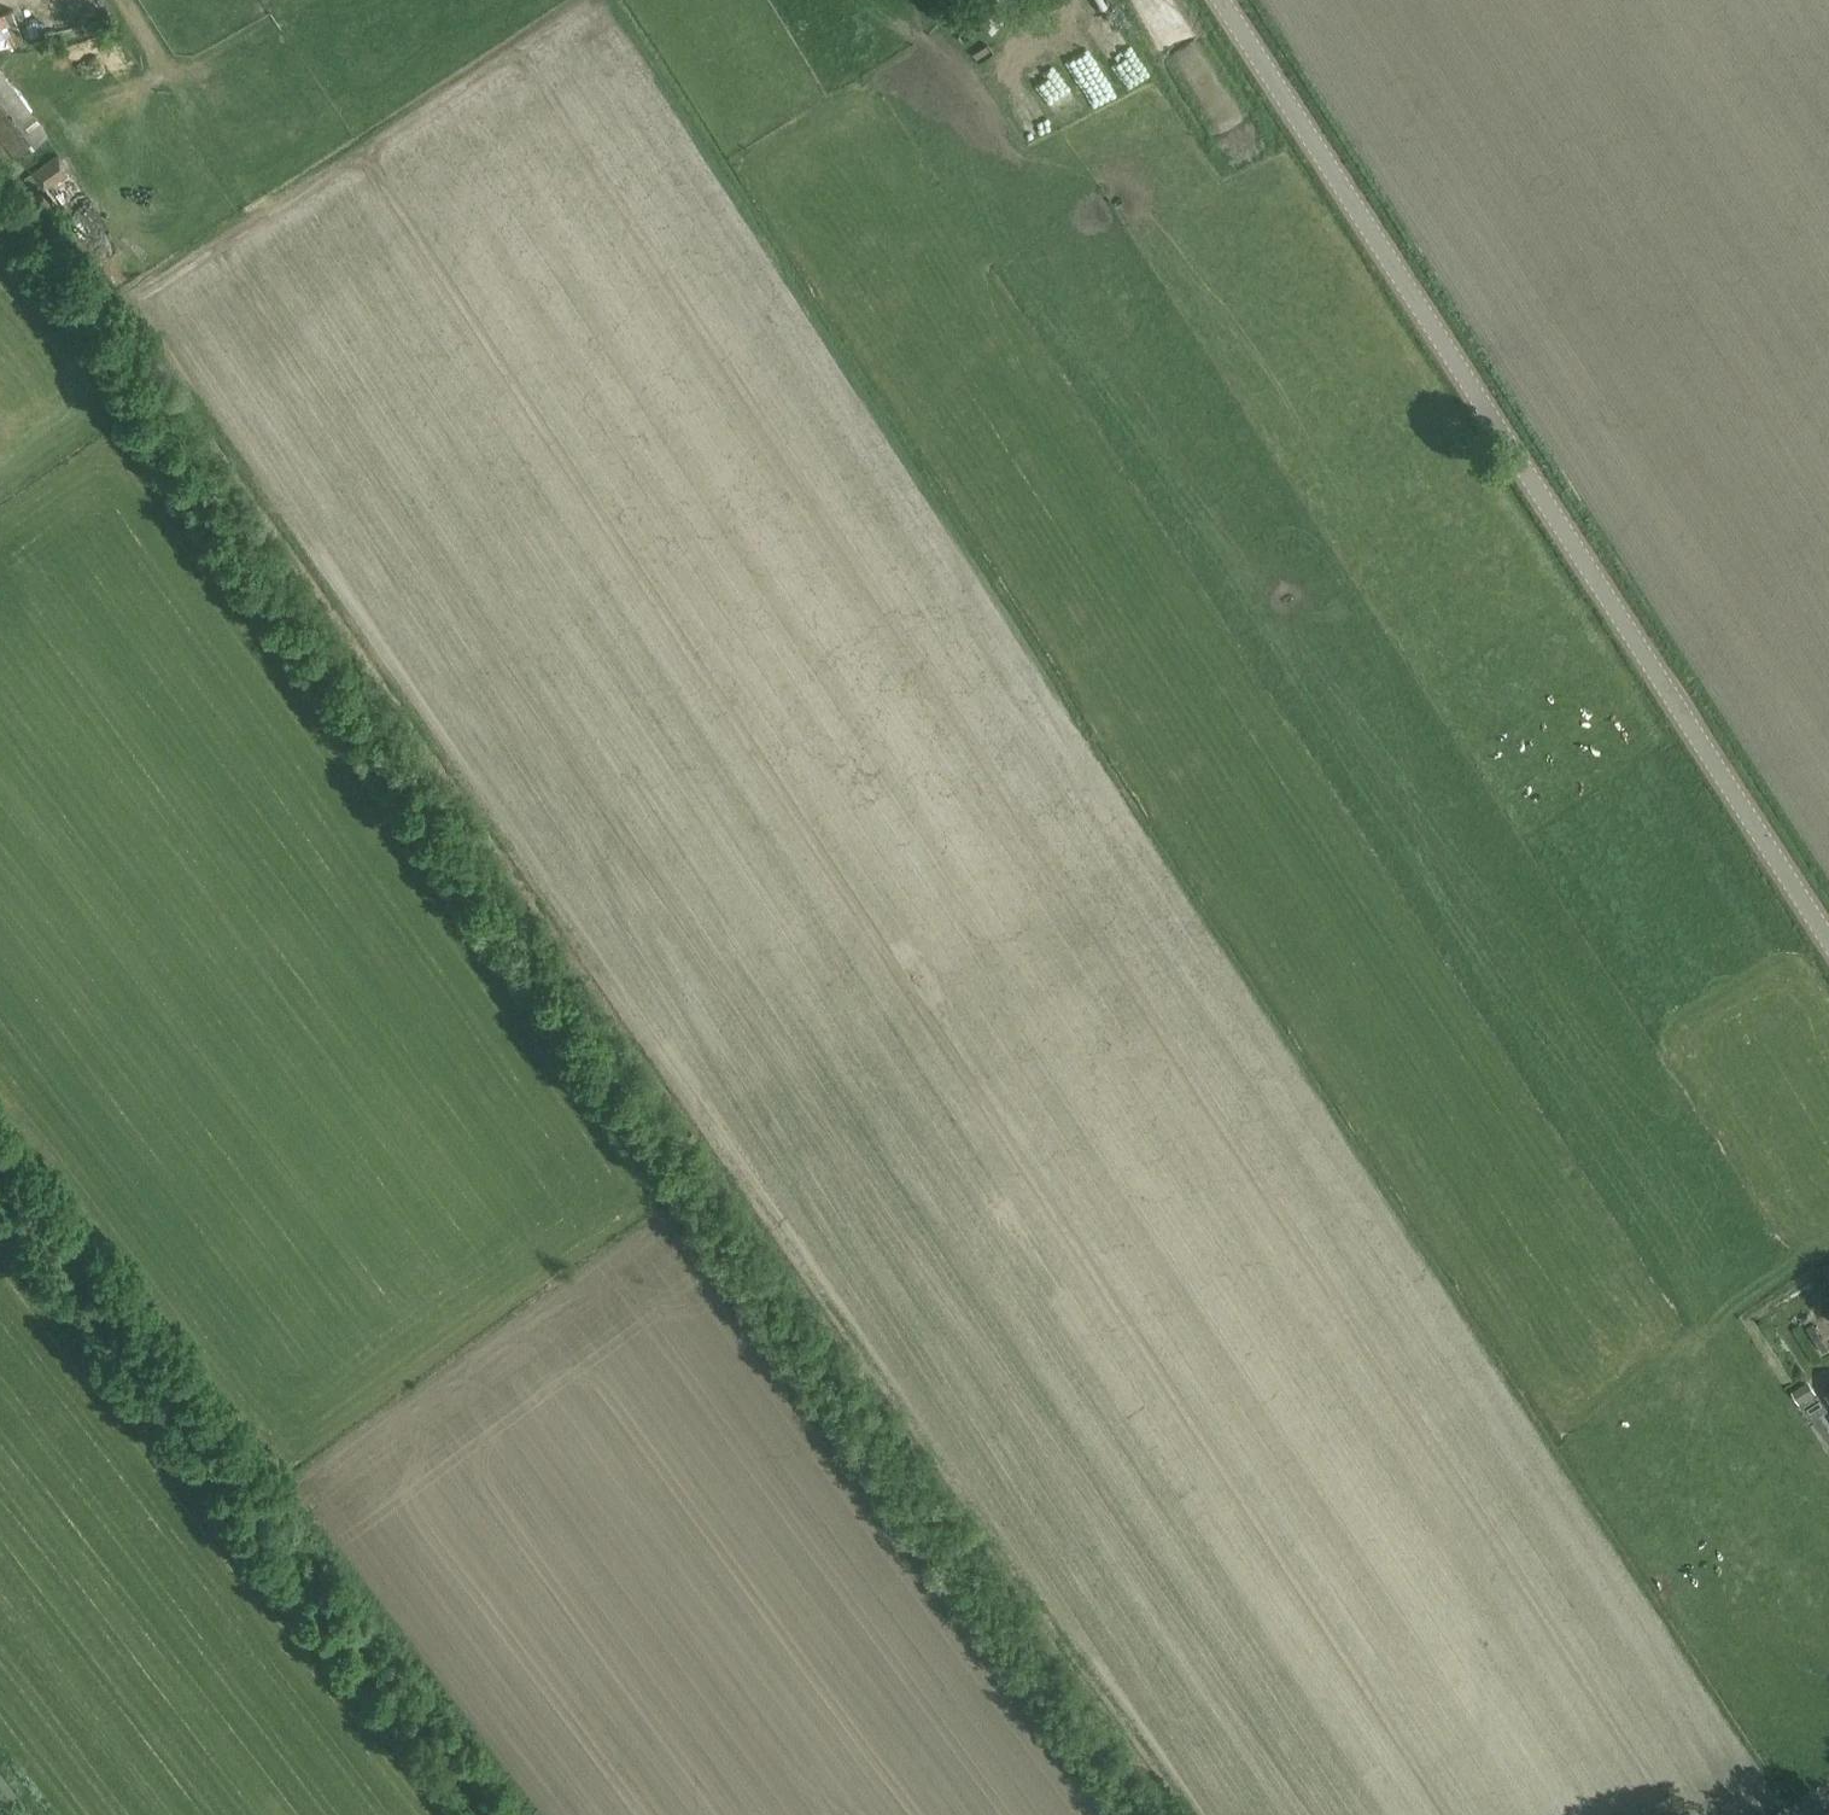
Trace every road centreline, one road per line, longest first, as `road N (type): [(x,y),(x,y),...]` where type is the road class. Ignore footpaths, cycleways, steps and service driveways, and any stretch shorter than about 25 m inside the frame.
road 1 (tertiary): [(1828,943),(1220,0)]

